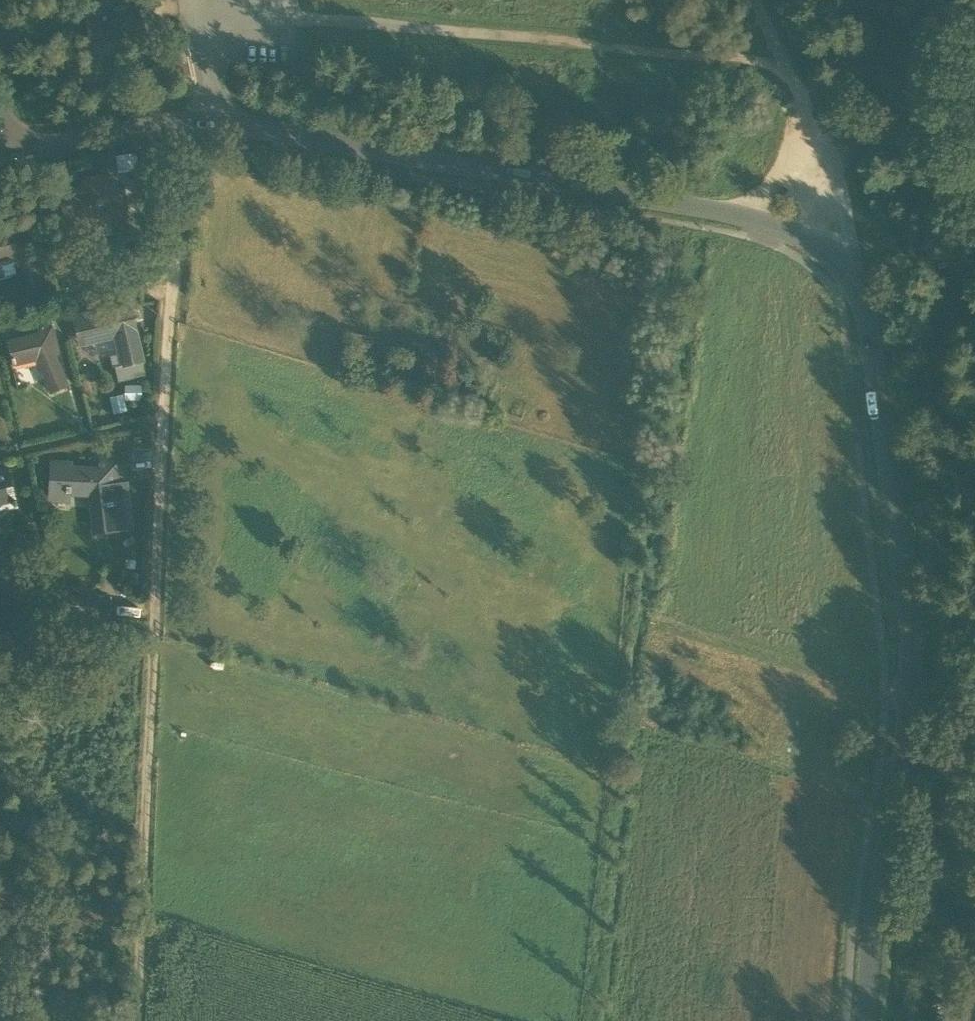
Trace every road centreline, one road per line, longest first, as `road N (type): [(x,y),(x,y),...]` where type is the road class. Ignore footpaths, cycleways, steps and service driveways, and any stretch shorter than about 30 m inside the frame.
road 1 (unclassified): [(200,118),(752,216),(812,241),(848,271),(863,306),(914,665),(908,751),(874,918),(866,1020)]
road 2 (track): [(135,1020),(180,77),(163,0)]
road 3 (track): [(783,66),(281,12)]
road 4 (residential): [(200,118),(9,151)]
road 5 (track): [(819,143),(879,143),(974,161)]
road 6 (track): [(848,271),(841,193),(819,143)]

